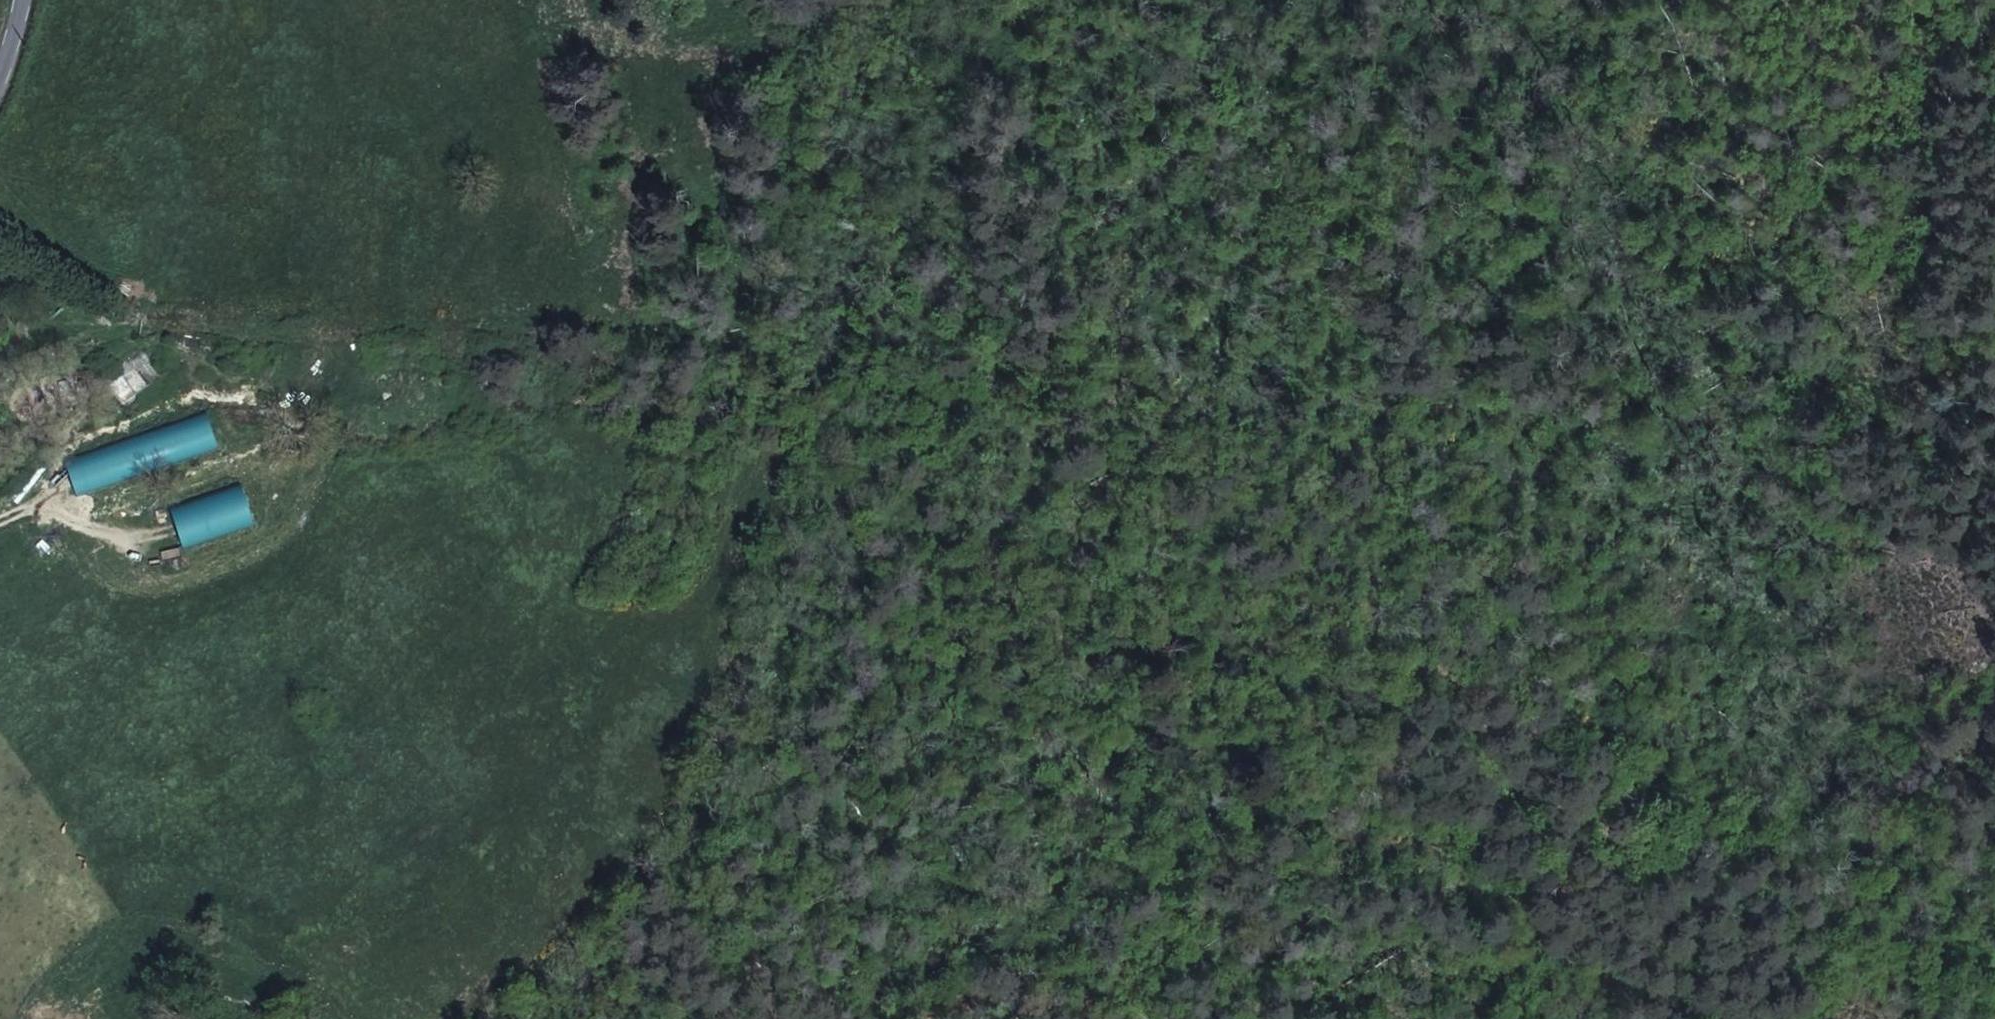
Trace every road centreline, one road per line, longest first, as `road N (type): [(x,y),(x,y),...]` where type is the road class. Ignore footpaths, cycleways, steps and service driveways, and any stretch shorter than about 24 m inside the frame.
road 1 (unclassified): [(11,0),(9,107),(0,118)]

